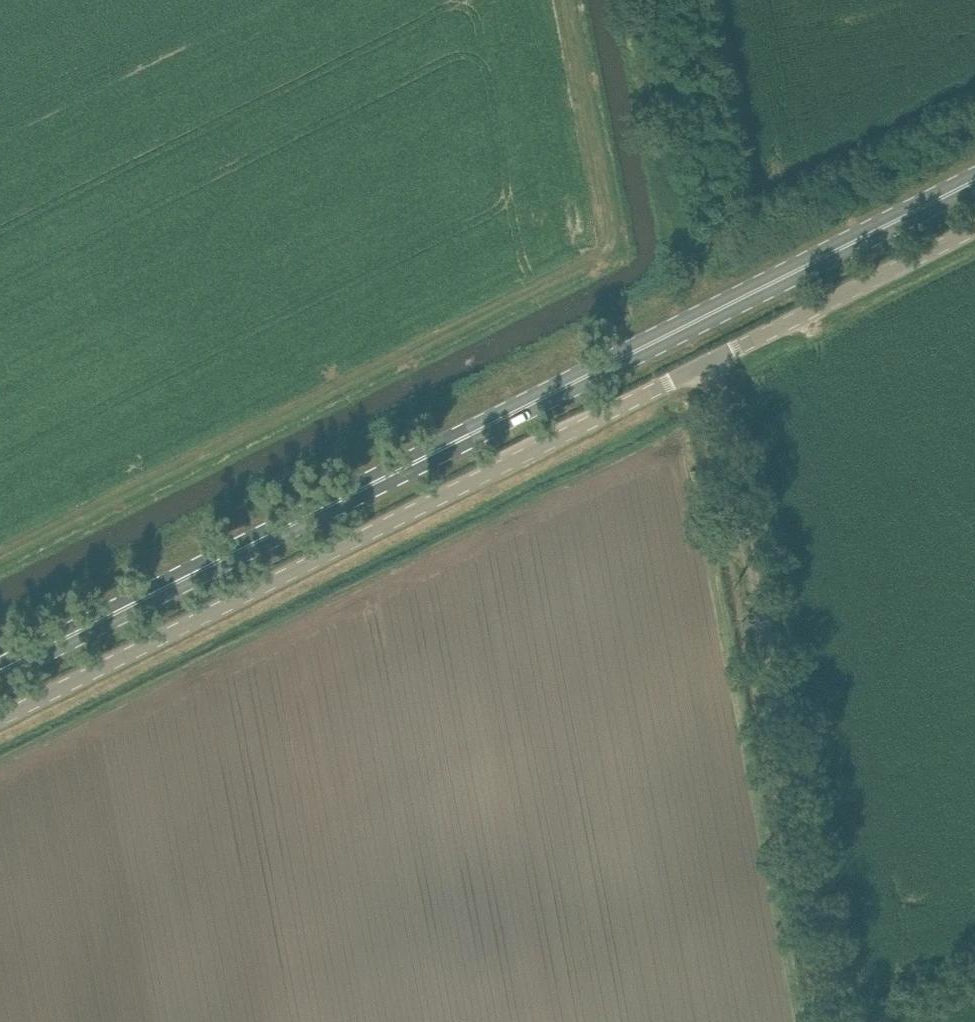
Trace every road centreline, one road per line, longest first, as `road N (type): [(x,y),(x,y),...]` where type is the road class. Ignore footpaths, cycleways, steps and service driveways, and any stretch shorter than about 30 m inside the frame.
road 1 (primary): [(0,671),(974,177)]
road 2 (unclassified): [(0,717),(974,227)]
road 3 (track): [(568,0),(612,215),(606,250),(0,558)]
road 4 (track): [(839,1021),(719,399),(703,366)]

